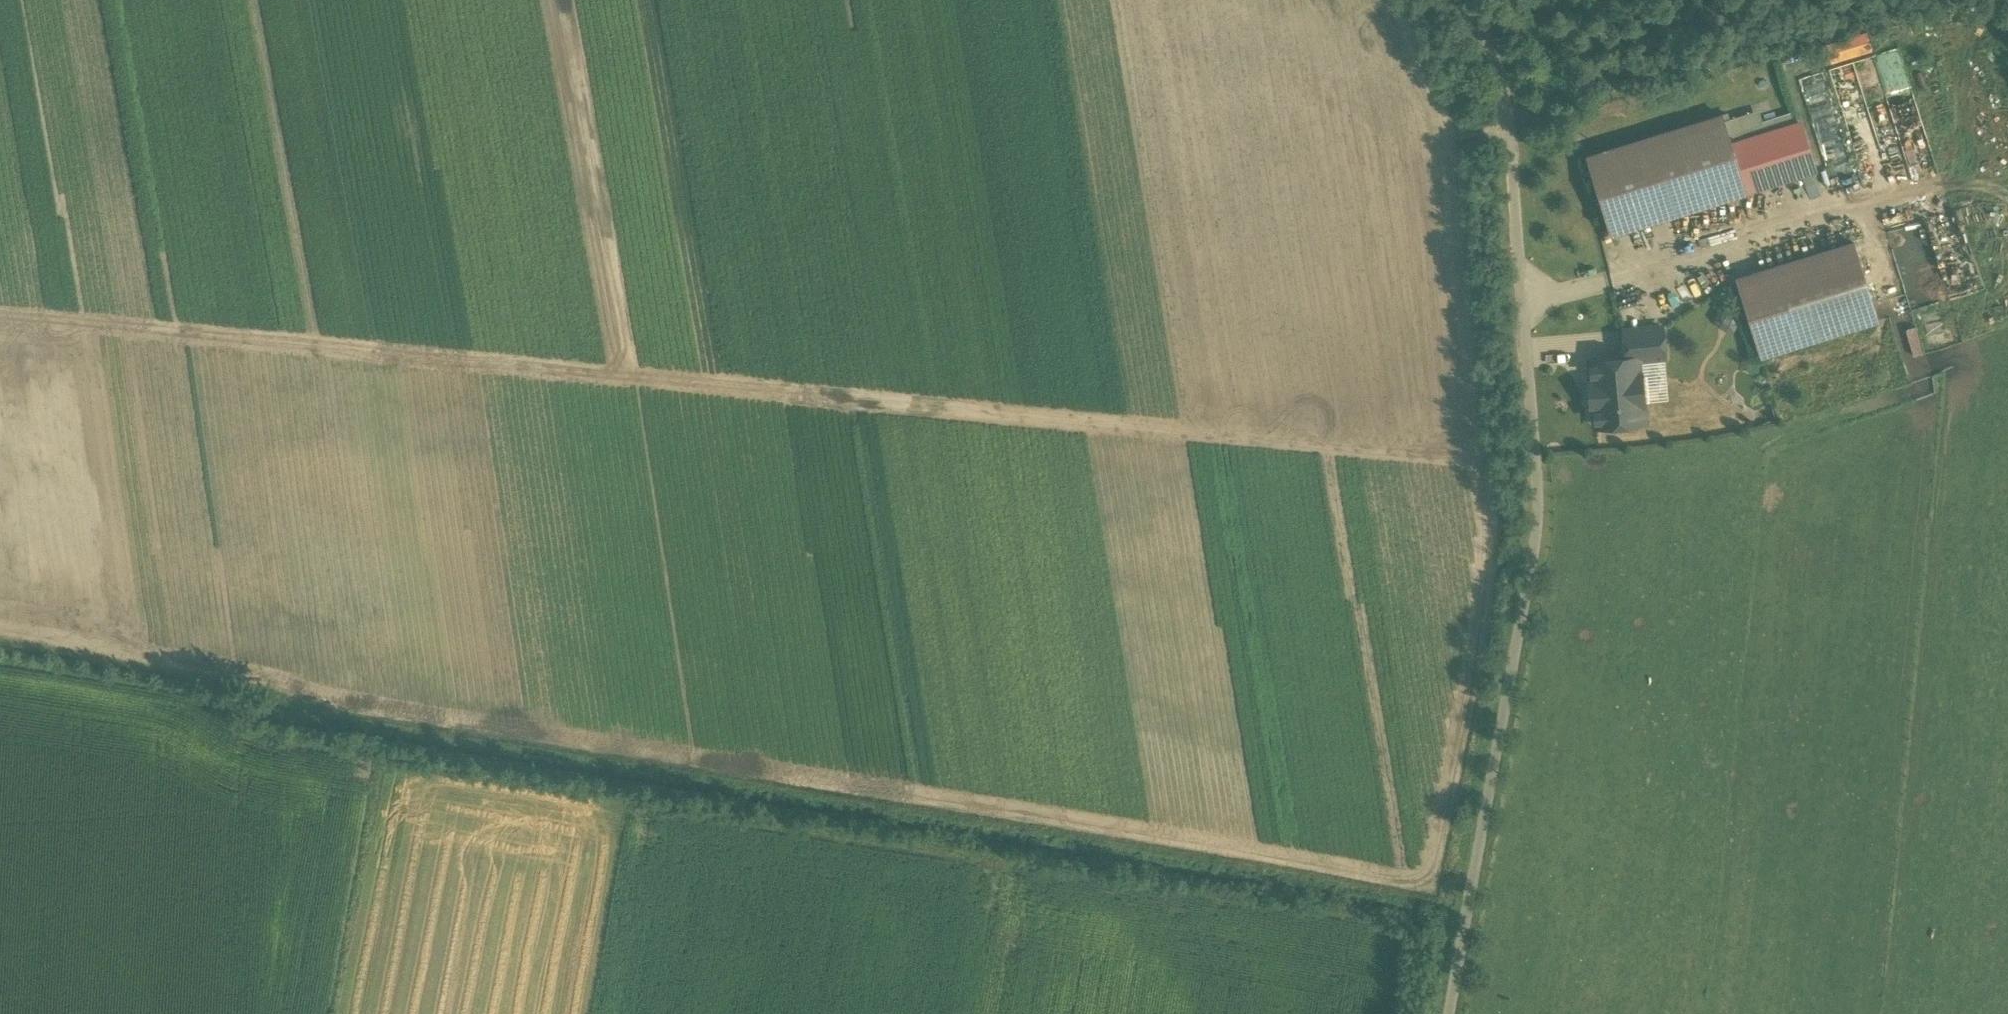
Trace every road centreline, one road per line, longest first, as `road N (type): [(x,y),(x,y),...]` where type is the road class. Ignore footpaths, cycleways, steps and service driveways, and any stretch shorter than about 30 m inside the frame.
road 1 (unclassified): [(1457,0),(1486,60),(1509,155),(1533,445),(1532,542),(1449,1013)]

